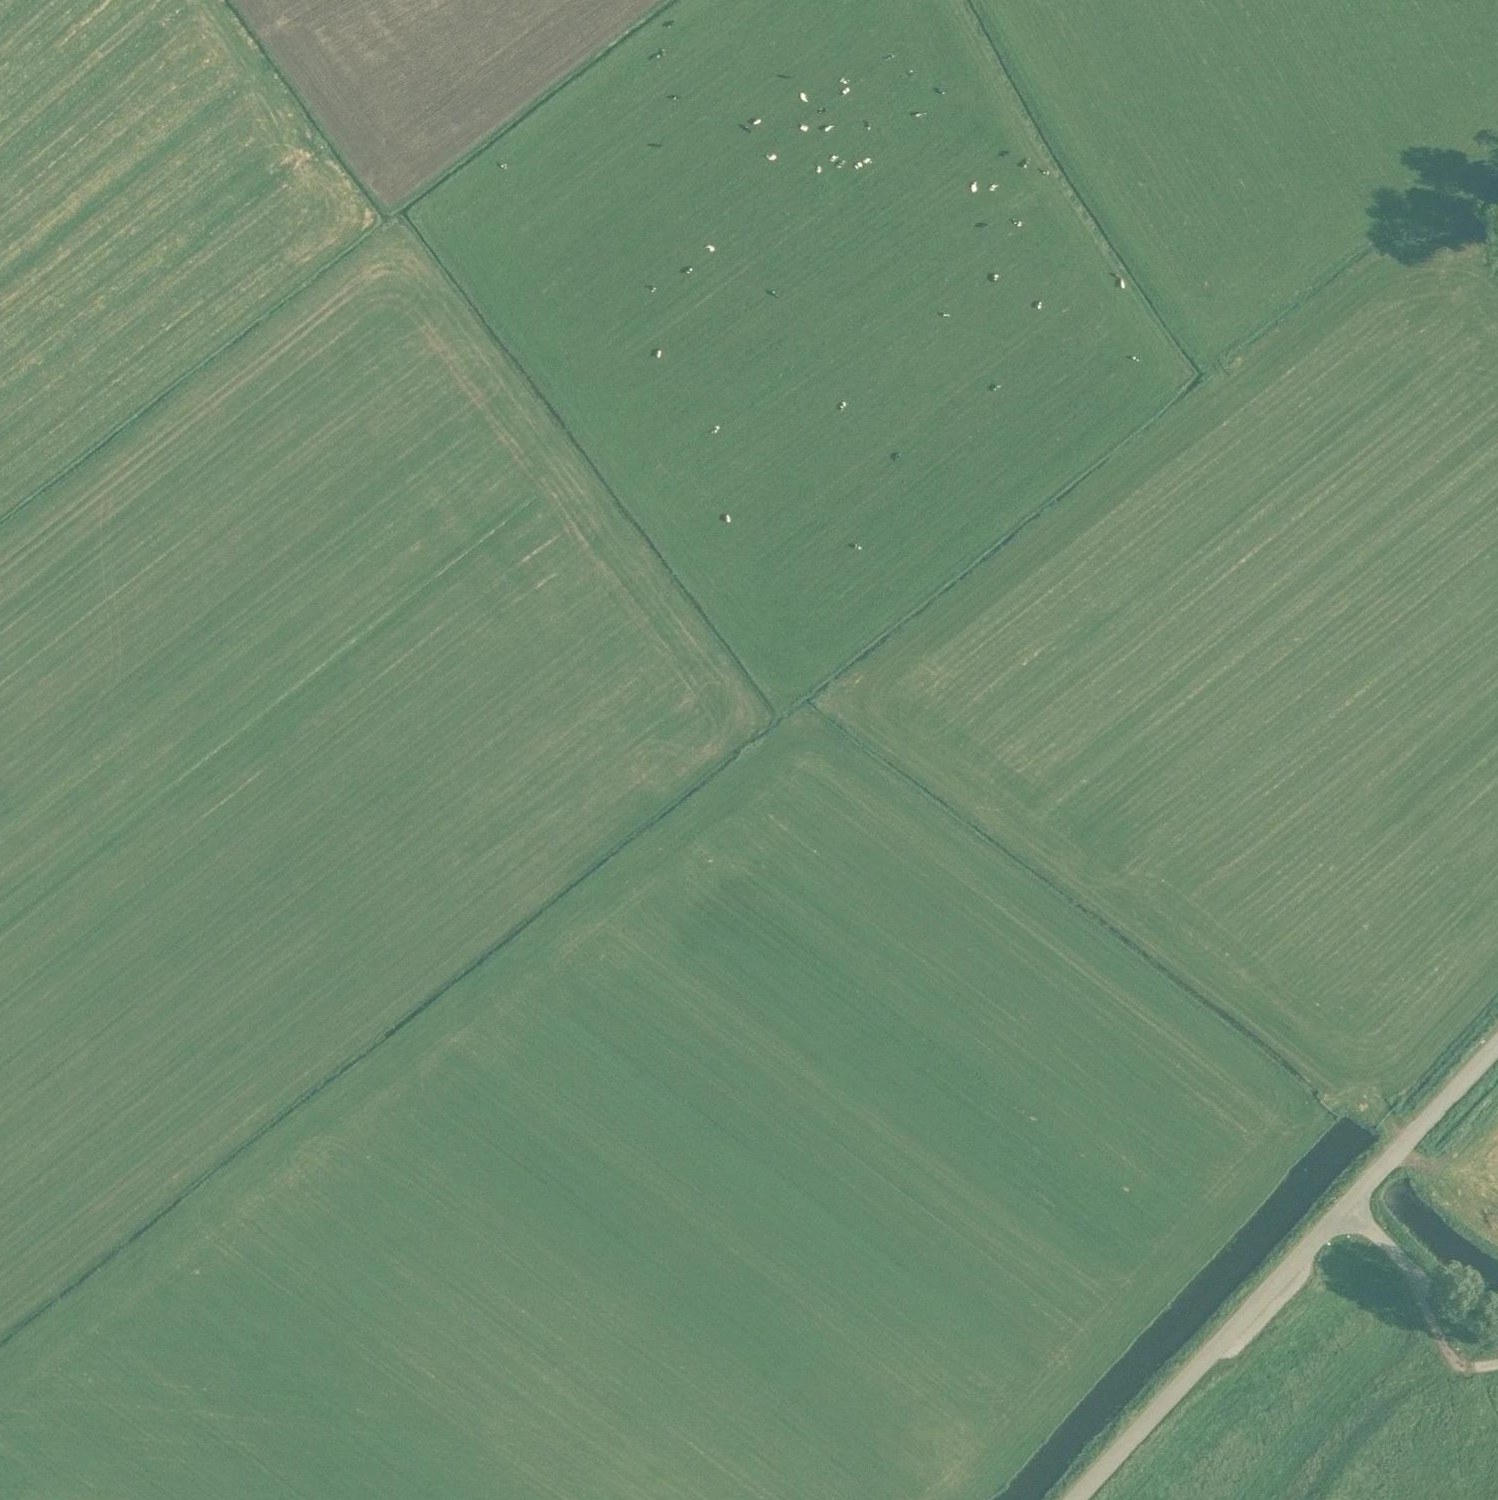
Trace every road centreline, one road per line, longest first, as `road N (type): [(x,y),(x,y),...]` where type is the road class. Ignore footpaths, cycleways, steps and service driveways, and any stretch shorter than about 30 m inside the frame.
road 1 (unclassified): [(1072,1499),(1346,1199)]
road 2 (unclassified): [(1346,1199),(1497,1034)]
road 3 (unclassified): [(1346,1199),(1497,1335)]
road 4 (track): [(1419,1271),(1418,1293),(1454,1358),(1497,1359)]

